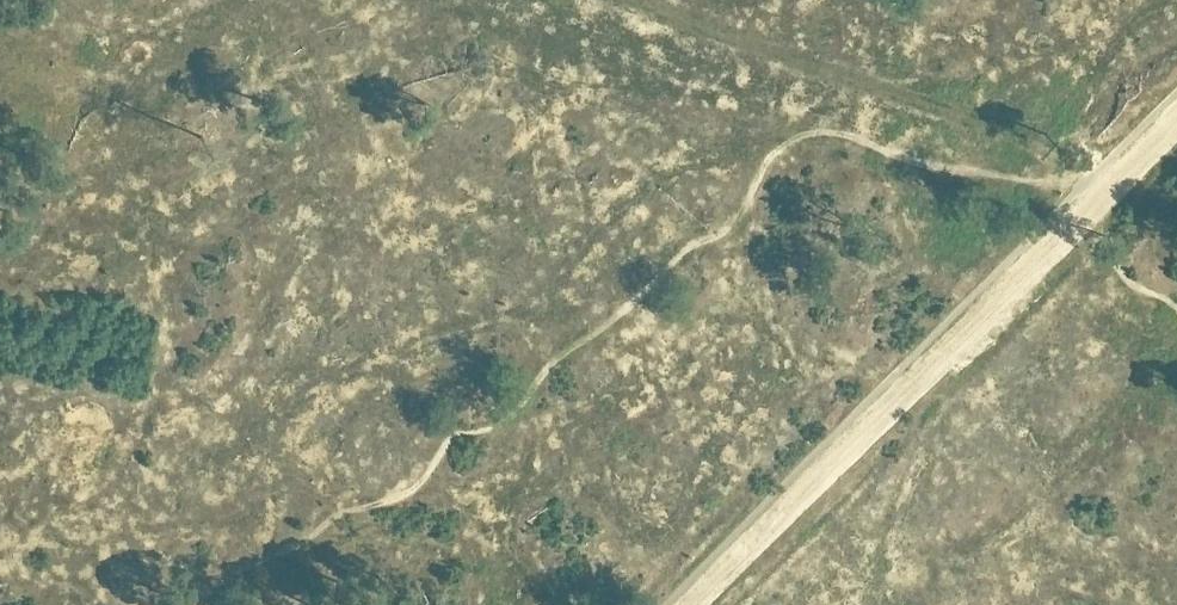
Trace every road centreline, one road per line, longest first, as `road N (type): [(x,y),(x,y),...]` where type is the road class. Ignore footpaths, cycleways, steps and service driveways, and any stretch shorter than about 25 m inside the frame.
road 1 (track): [(1093,204),(691,604)]

